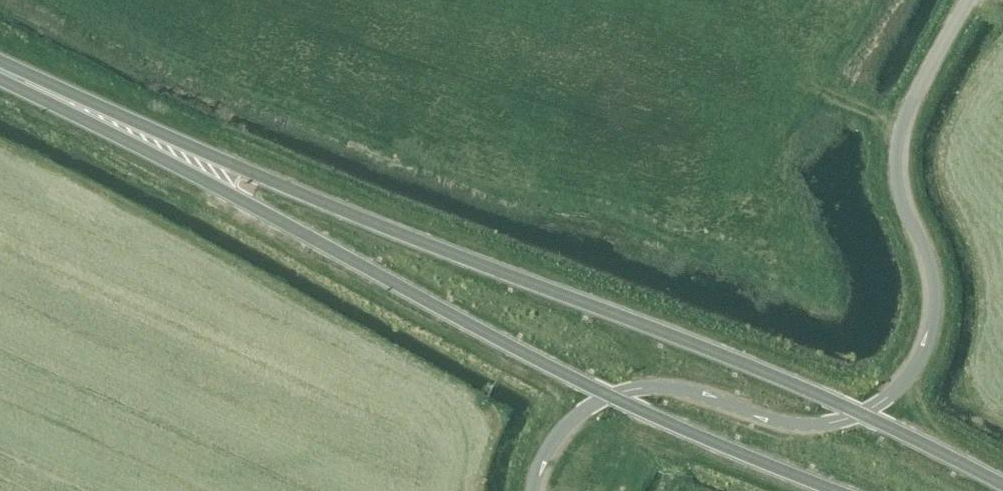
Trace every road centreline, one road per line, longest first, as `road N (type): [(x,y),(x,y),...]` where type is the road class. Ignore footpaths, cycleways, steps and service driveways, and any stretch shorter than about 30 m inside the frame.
road 1 (trunk): [(859,414),(363,218),(45,82),(26,82)]
road 2 (trunk): [(26,82),(37,98),(609,396)]
road 3 (unclassified): [(967,0),(906,112),(895,153),(899,198),(931,267),(931,326),(908,377),(859,414)]
road 4 (unclassified): [(859,414),(797,424),(677,389),(609,396)]
road 5 (trunk): [(609,396),(835,490)]
road 6 (trunk): [(1002,484),(859,414)]
road 7 (unclassified): [(609,396),(561,431),(532,490)]

